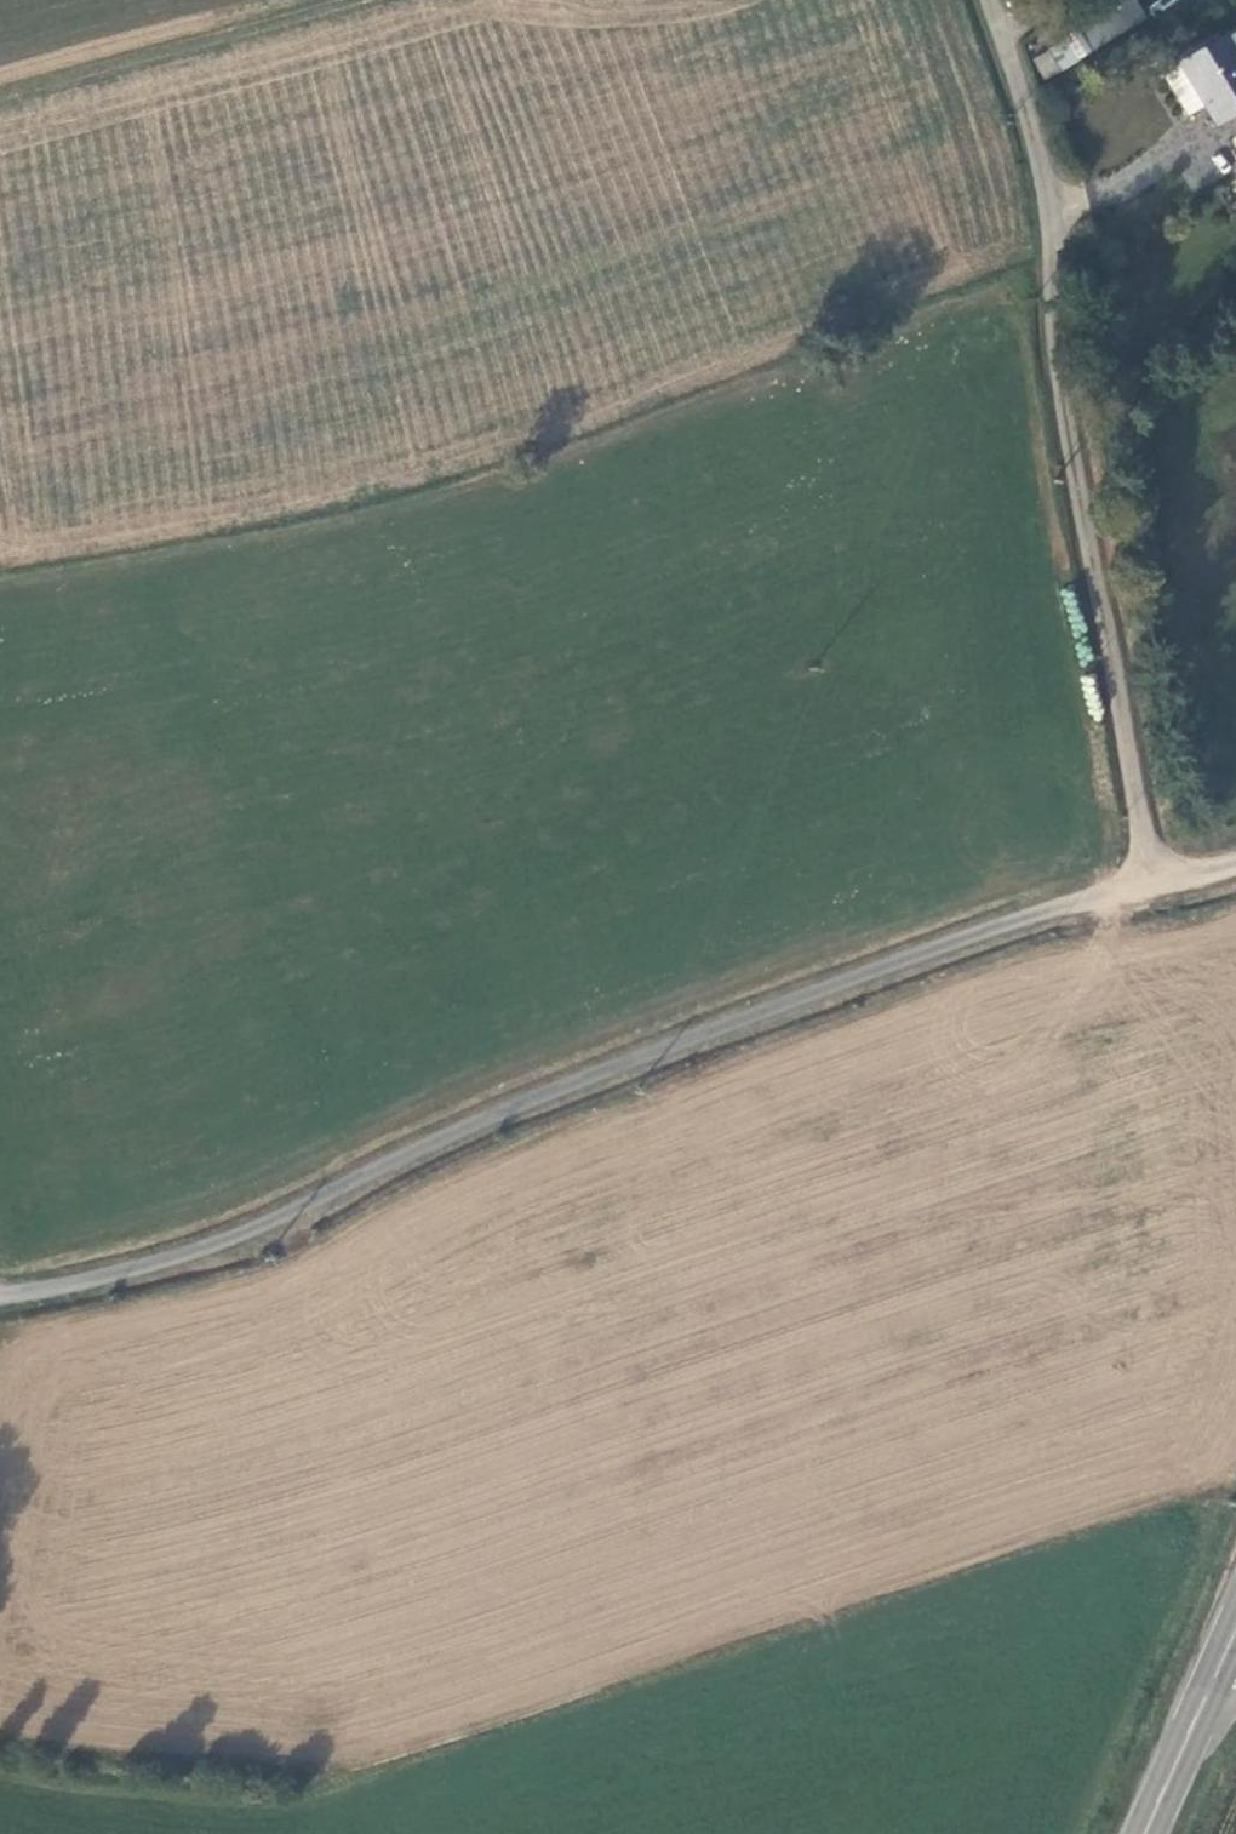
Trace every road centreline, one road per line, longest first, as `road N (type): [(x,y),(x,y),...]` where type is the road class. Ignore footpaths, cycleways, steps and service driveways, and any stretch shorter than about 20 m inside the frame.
road 1 (unclassified): [(0,1297),(190,1251),(293,1213),(437,1139),(616,1066),(1027,918),(1152,884)]
road 2 (unclassified): [(993,0),(1033,127),(1087,532),(1152,884)]
road 3 (track): [(0,92),(327,0)]
road 4 (secondary): [(1146,1833),(1206,1700)]

